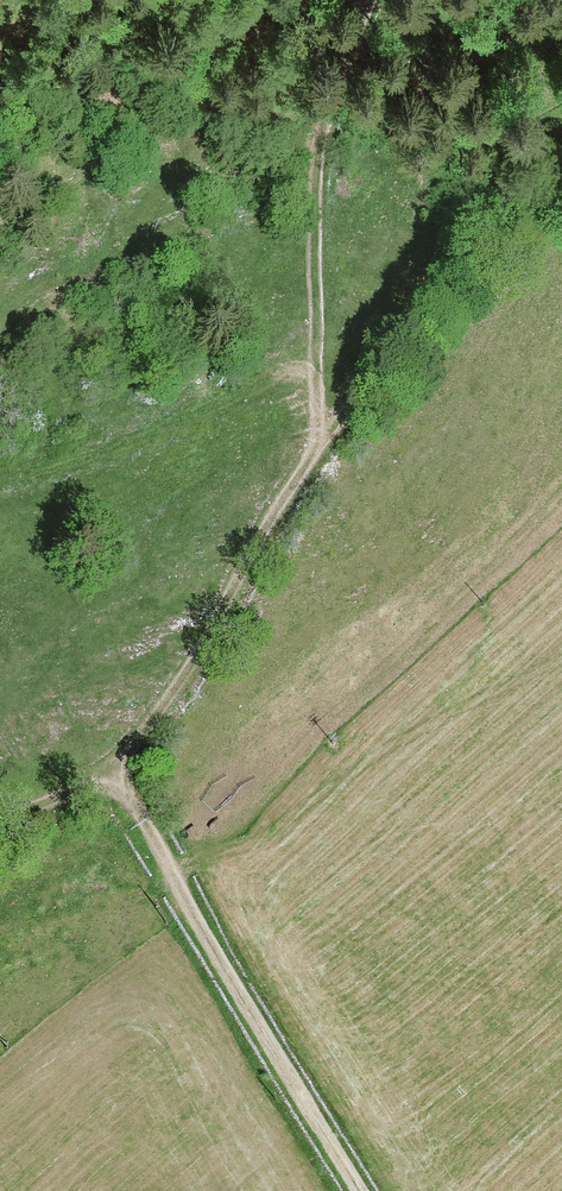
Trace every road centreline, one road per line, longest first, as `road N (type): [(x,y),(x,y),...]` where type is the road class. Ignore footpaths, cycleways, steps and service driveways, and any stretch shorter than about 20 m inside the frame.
road 1 (track): [(561,175),(439,297),(342,414),(115,781)]
road 2 (track): [(115,781),(367,1190)]
road 3 (track): [(313,461),(318,355),(310,198),(373,0)]
road 4 (track): [(0,472),(116,448),(318,355)]
road 5 (track): [(115,781),(0,826)]

